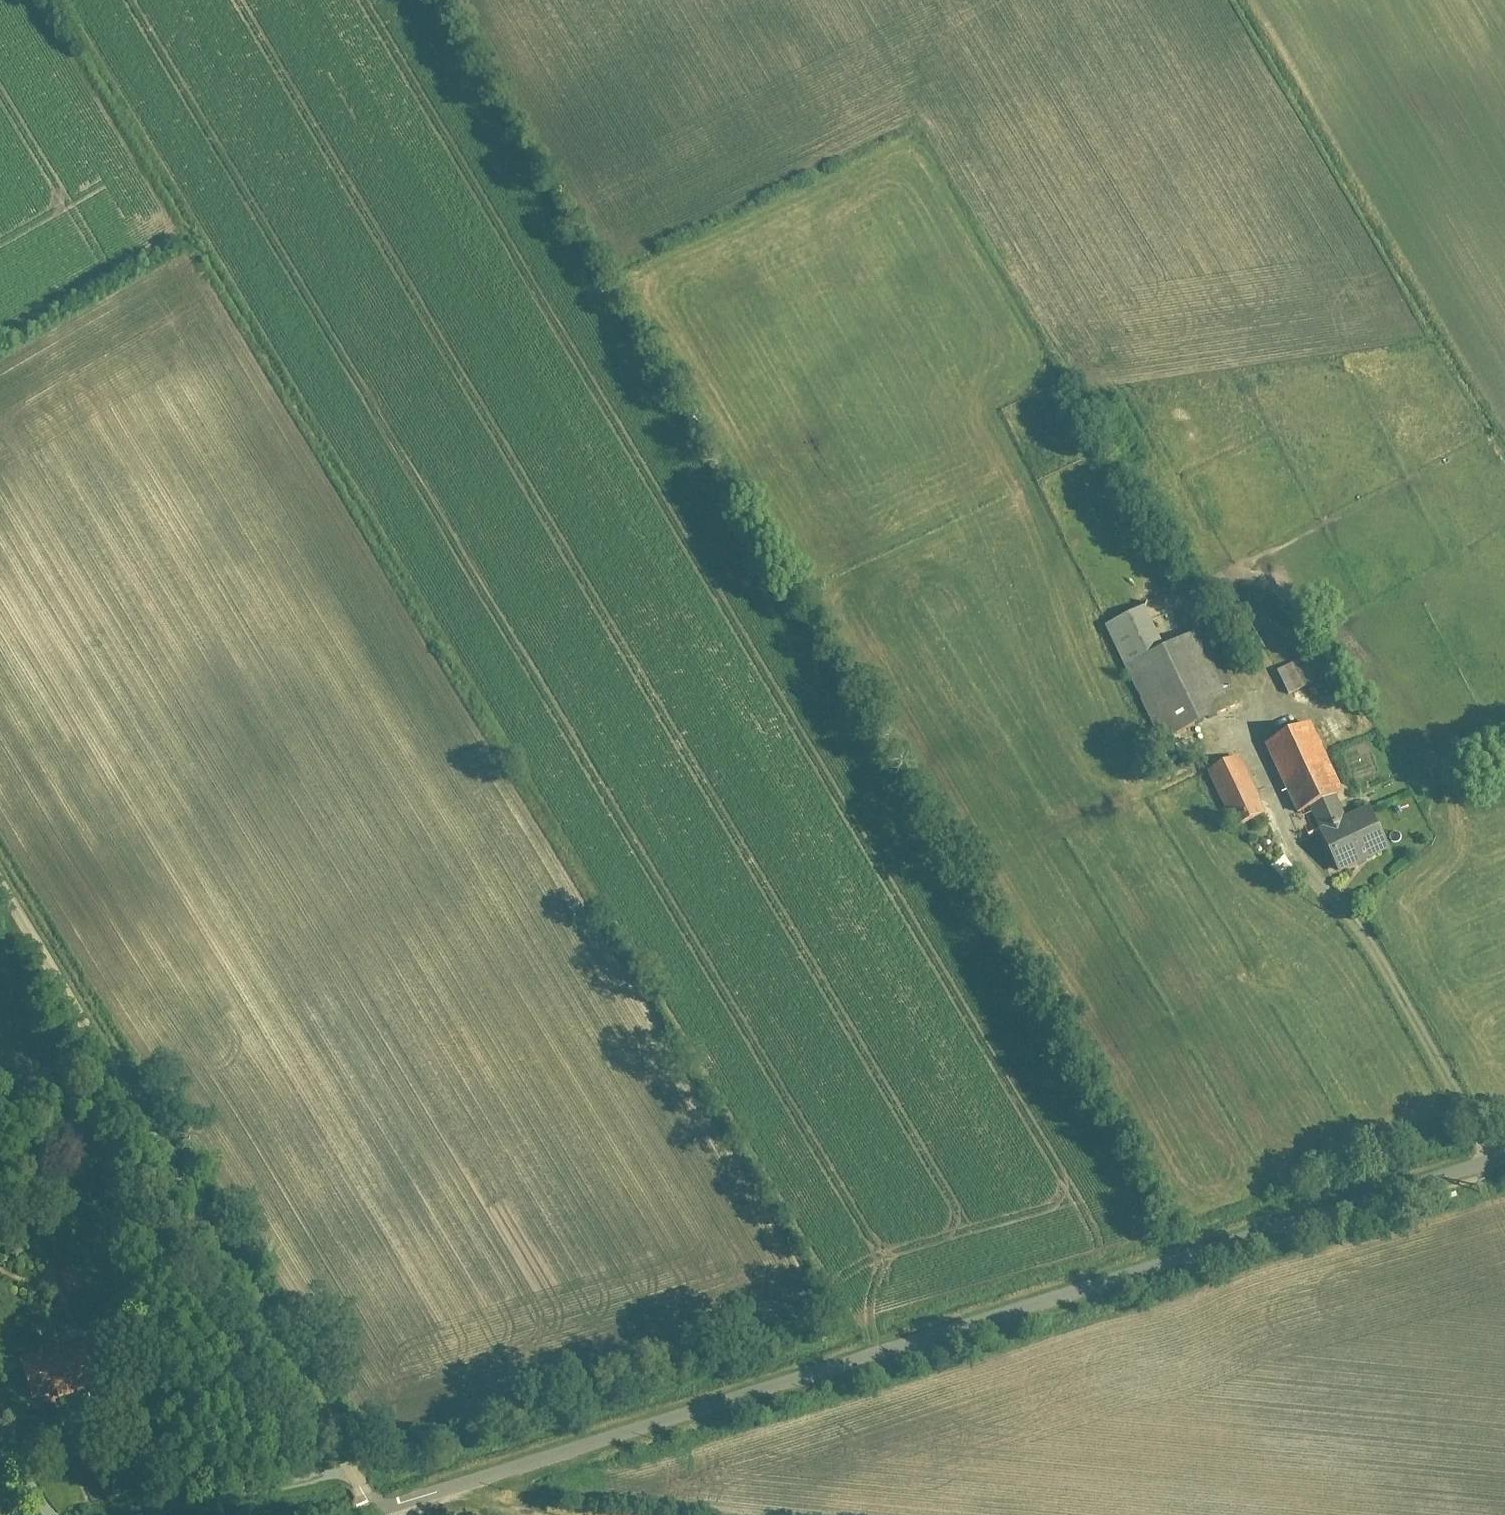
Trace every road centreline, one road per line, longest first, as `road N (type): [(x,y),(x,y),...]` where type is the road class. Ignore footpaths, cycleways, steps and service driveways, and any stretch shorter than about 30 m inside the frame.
road 1 (unclassified): [(1504,1151),(376,1509)]
road 2 (residential): [(376,1509),(0,860)]

